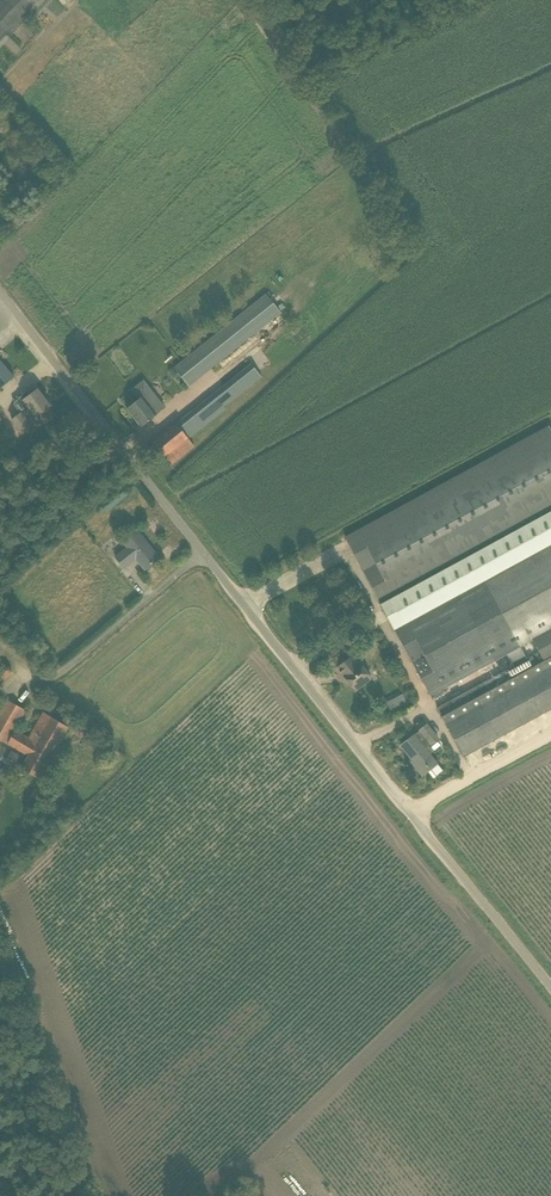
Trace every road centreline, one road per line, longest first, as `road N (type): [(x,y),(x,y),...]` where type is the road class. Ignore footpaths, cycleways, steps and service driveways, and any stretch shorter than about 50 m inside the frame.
road 1 (unclassified): [(550,989),(0,286)]

